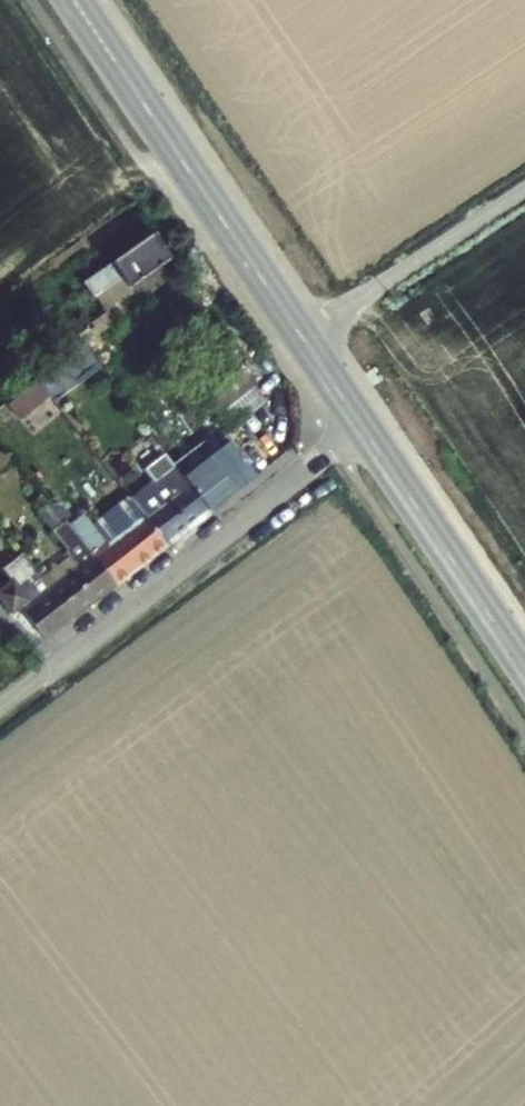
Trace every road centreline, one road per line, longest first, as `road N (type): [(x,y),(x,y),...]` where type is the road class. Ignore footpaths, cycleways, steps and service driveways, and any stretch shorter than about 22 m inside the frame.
road 1 (residential): [(0,713),(364,429)]
road 2 (secondary): [(301,335),(74,0)]
road 3 (secondary): [(524,668),(364,429)]
road 4 (residential): [(301,335),(524,189)]

